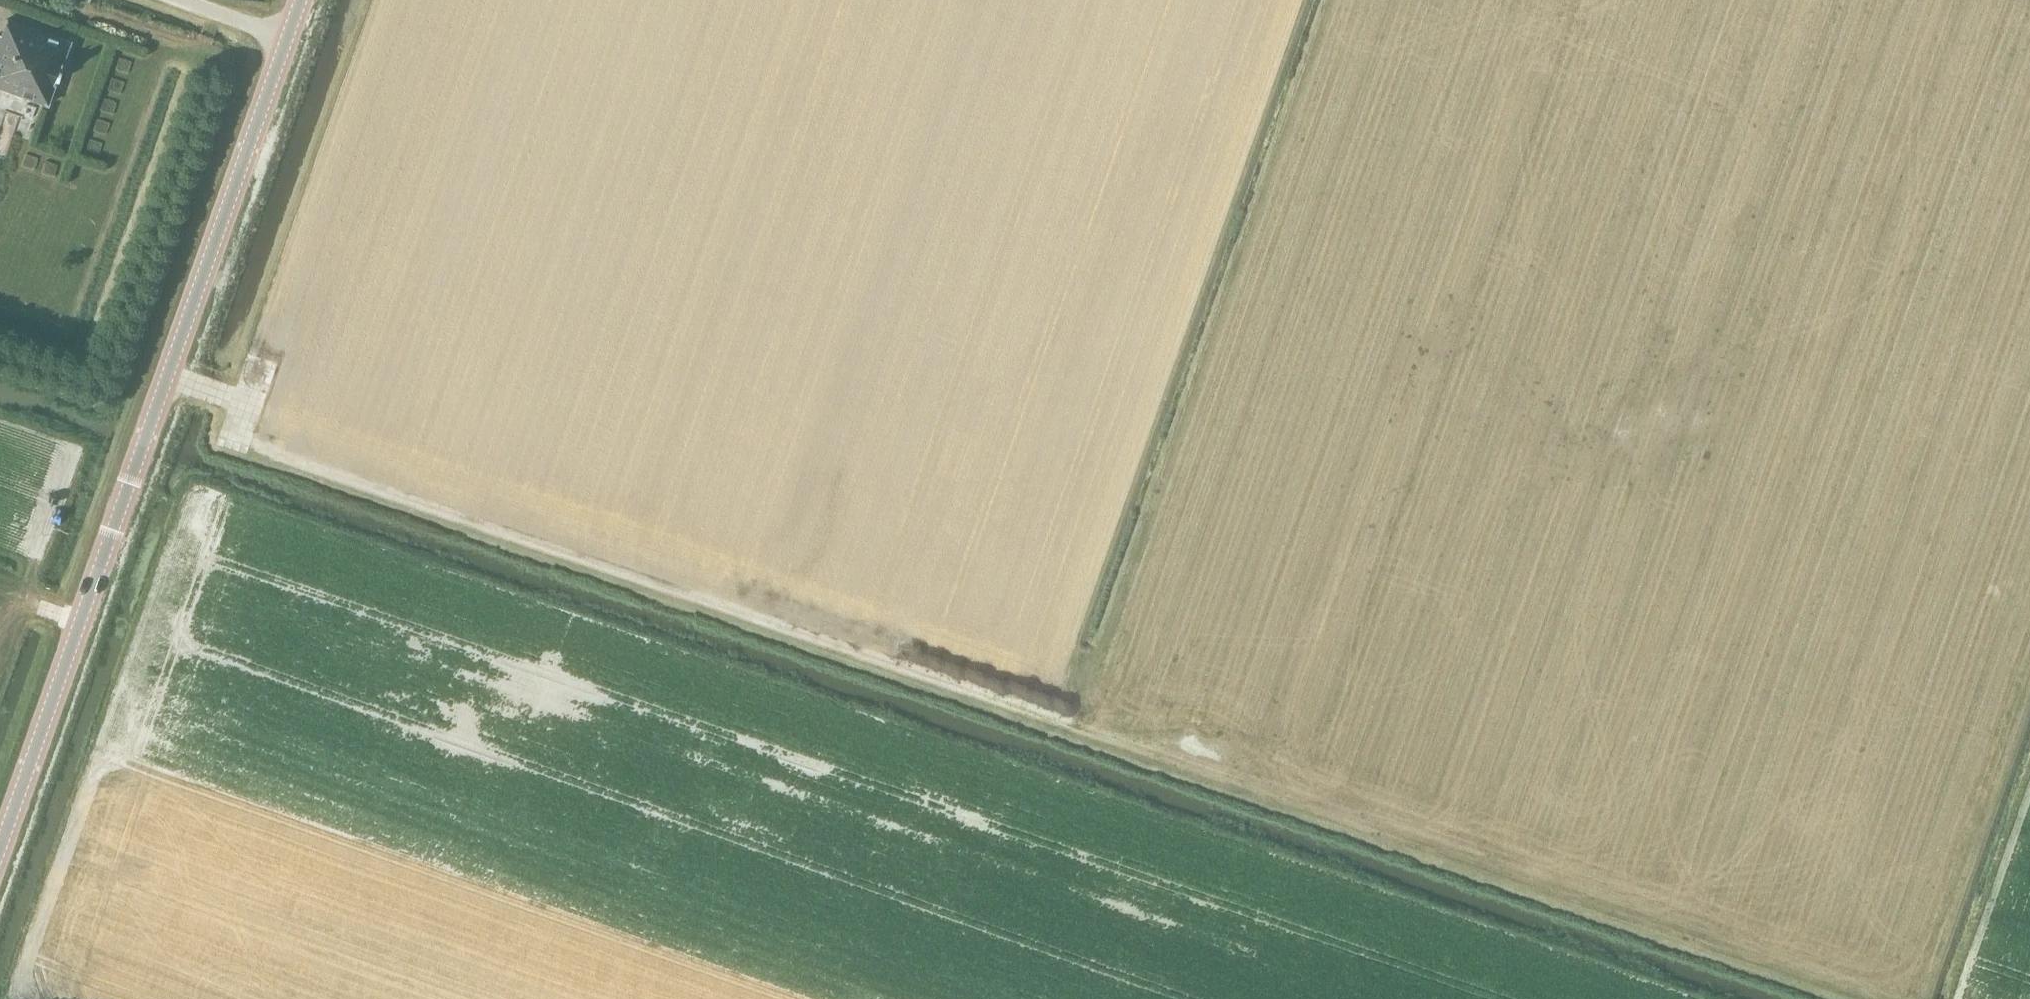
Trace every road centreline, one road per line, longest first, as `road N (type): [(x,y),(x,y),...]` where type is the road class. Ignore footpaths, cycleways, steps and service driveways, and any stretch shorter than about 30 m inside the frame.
road 1 (tertiary): [(0,862),(302,0)]

